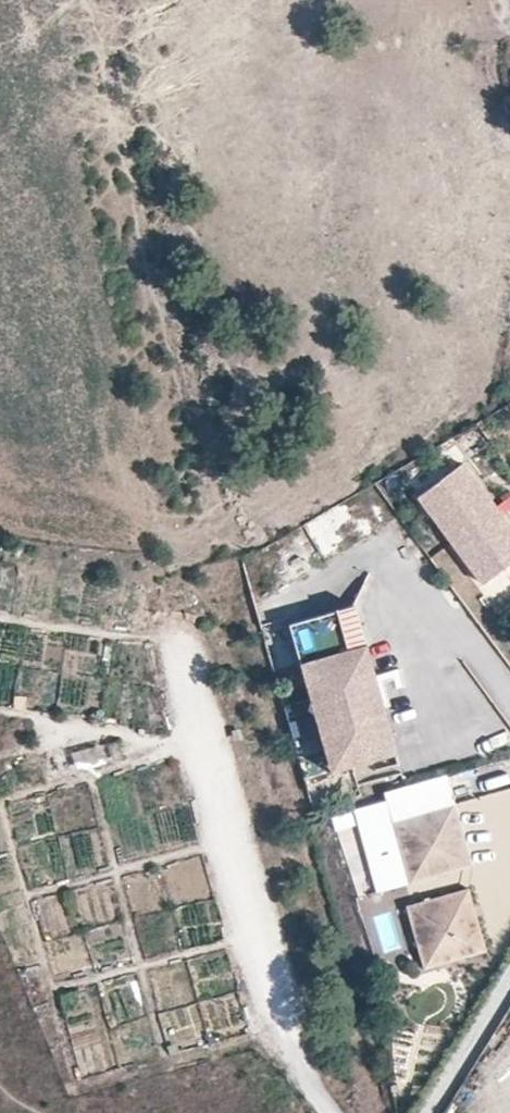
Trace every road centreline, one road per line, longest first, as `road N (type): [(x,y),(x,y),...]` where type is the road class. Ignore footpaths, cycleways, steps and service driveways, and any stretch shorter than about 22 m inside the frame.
road 1 (unclassified): [(509,981),(430,1112)]

